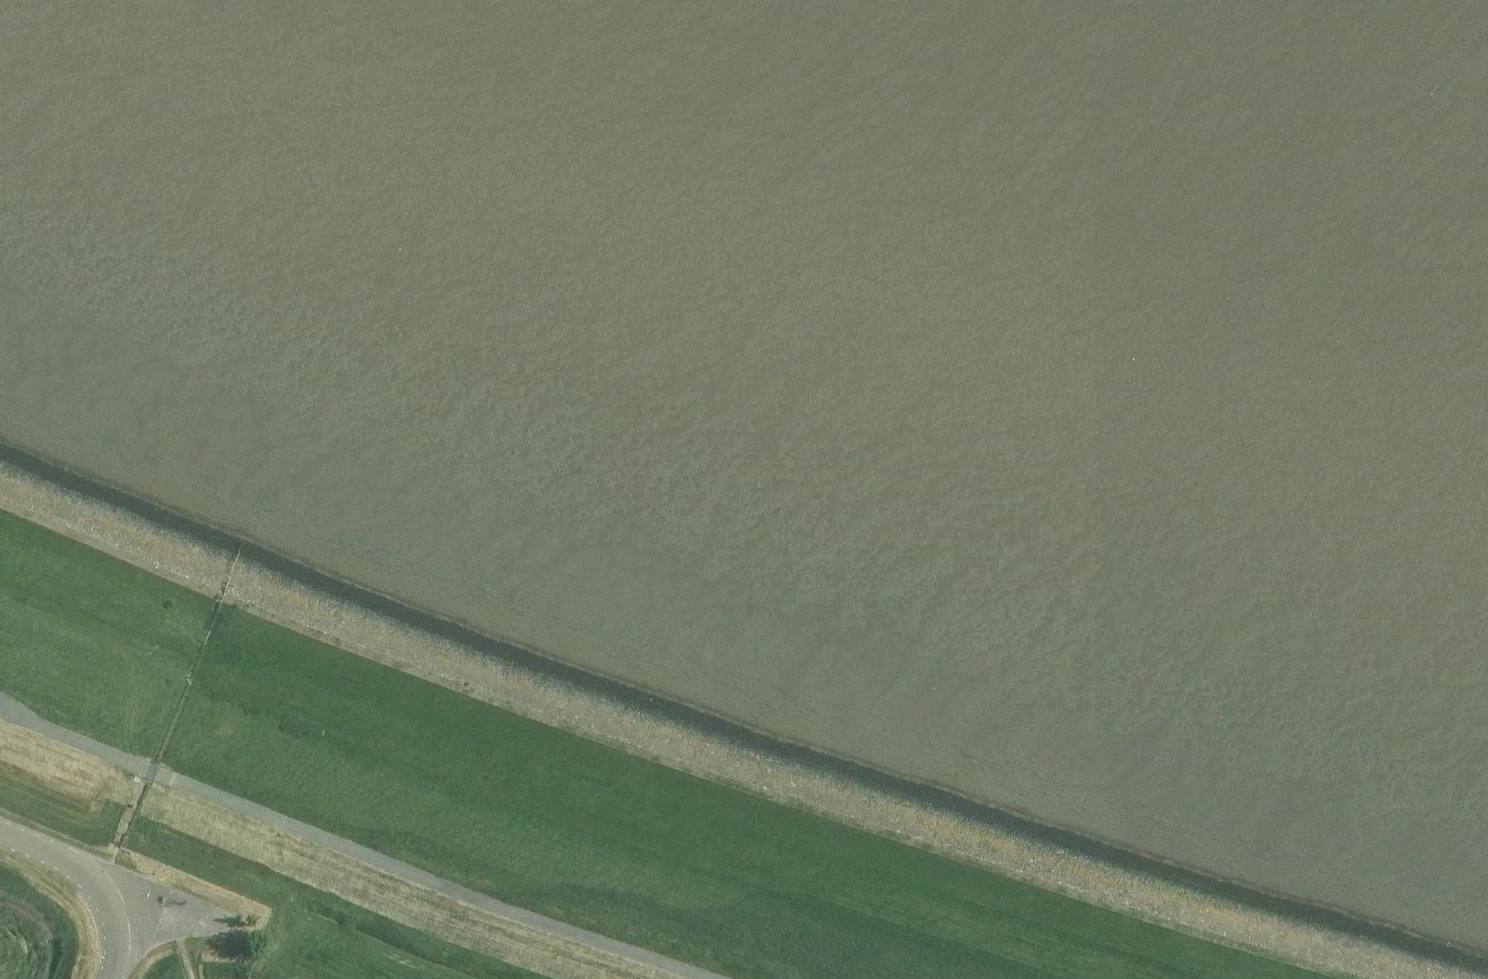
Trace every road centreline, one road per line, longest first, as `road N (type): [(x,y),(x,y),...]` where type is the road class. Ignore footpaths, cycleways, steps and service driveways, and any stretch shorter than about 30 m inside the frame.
road 1 (tertiary): [(114,978),(117,907),(102,881),(0,831)]

